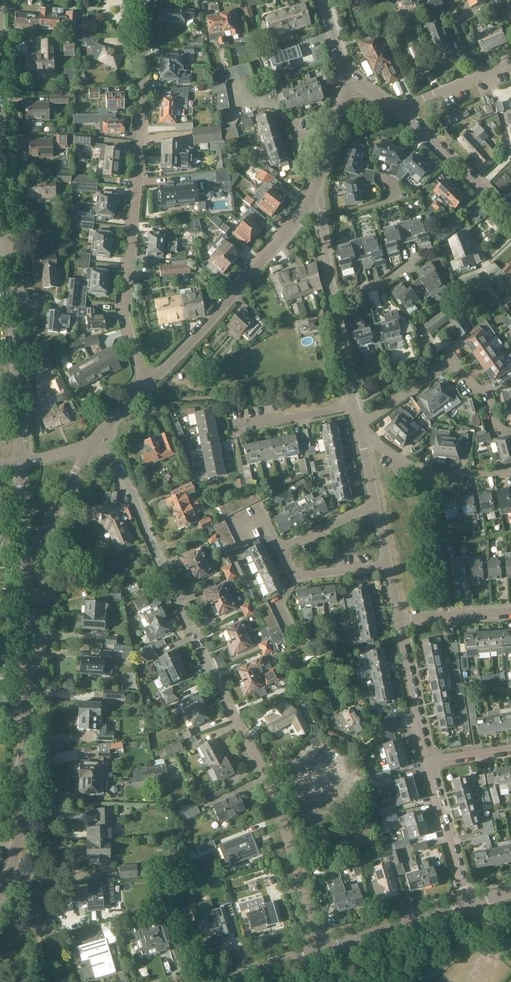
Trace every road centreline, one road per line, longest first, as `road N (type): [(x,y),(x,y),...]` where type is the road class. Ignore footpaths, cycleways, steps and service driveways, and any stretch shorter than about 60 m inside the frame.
road 1 (residential): [(320,949),(267,779),(98,438)]
road 2 (residential): [(148,383),(125,313),(144,84),(142,0)]
road 3 (residential): [(0,891),(19,829),(27,563)]
road 4 (residential): [(148,383),(308,208)]
road 5 (residential): [(359,423),(453,359),(473,388),(488,393),(499,434),(510,431)]
road 6 (residential): [(20,461),(6,251)]
road 7 (residential): [(6,251),(0,87)]
road 8 (residential): [(320,949),(470,904)]
road 9 (residential): [(510,215),(402,113)]
road 10 (residential): [(470,904),(428,762)]
road 11 (residential): [(428,762),(398,620)]
road 12 (residential): [(308,208),(348,80)]
road 13 (residential): [(27,563),(88,448)]
road 14 (residential): [(387,565),(296,575),(281,550)]

